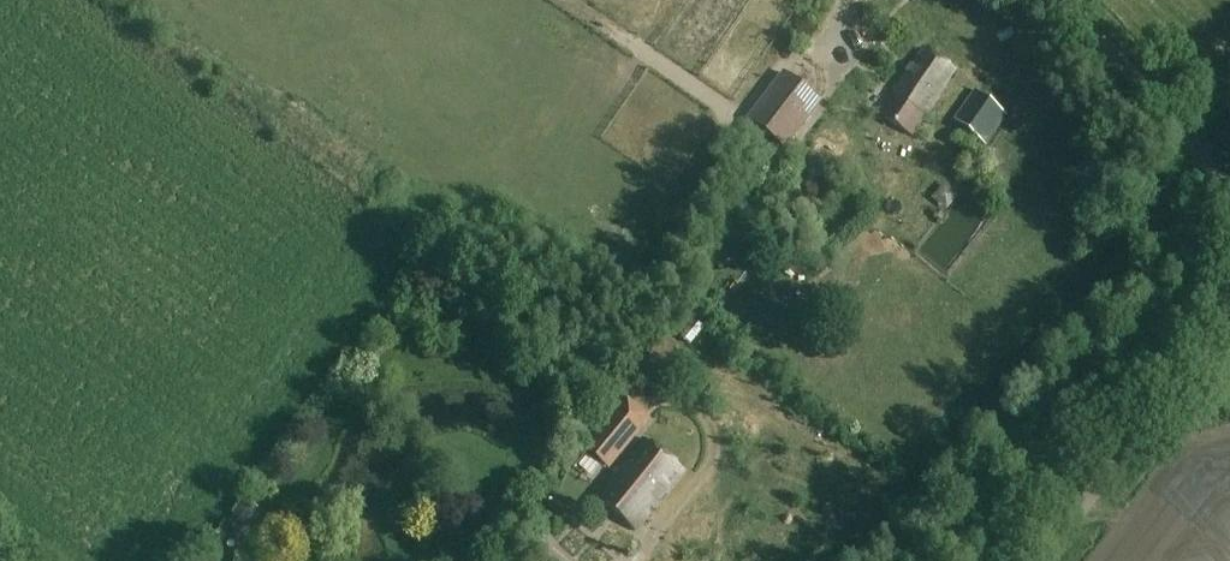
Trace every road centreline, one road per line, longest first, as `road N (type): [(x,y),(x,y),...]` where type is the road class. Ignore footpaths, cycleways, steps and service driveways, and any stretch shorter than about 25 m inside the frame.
road 1 (unclassified): [(1040,560),(1229,305)]
road 2 (unclassified): [(1229,208),(1209,166),(1065,0)]

